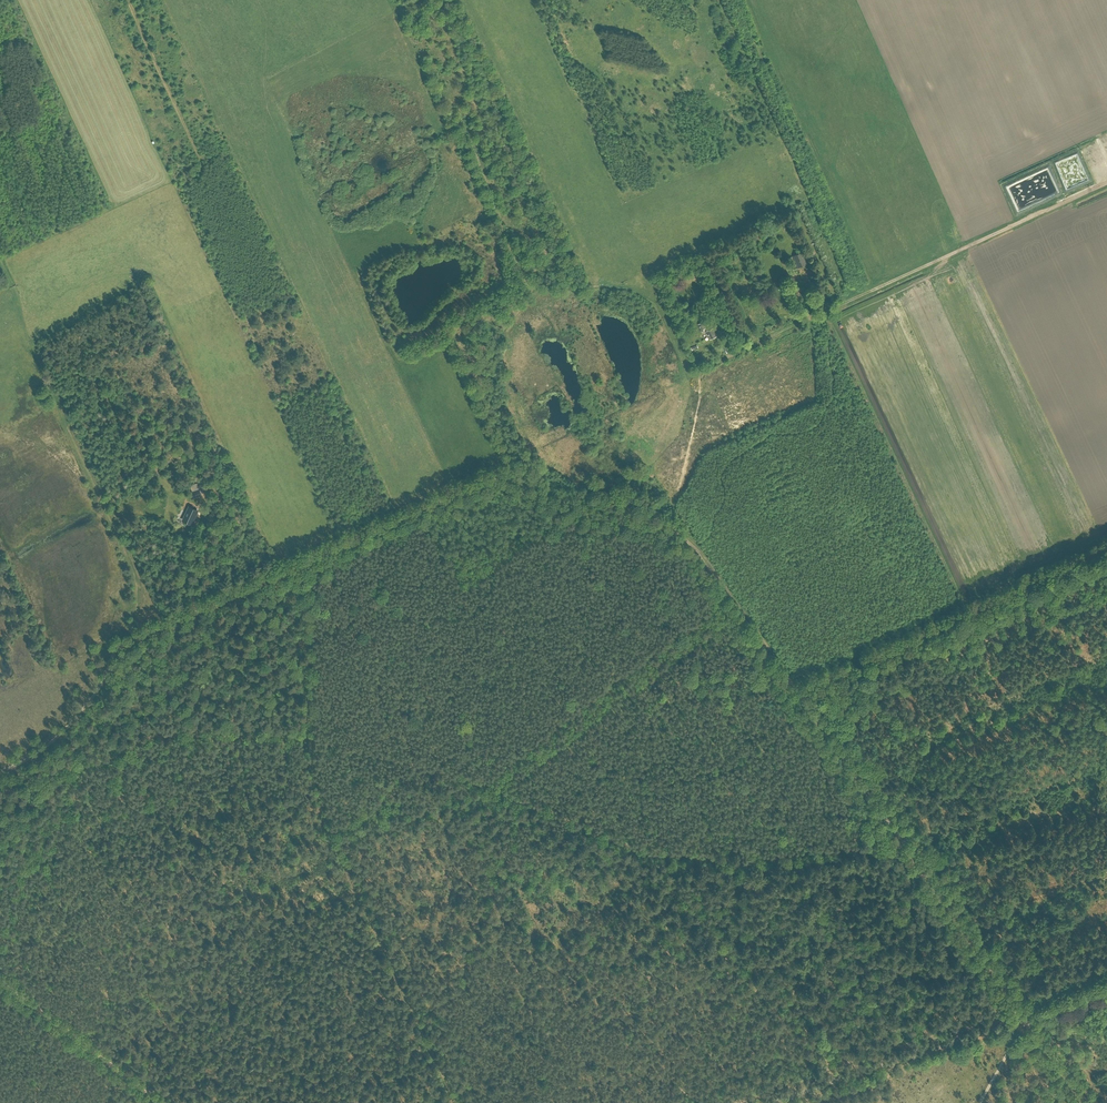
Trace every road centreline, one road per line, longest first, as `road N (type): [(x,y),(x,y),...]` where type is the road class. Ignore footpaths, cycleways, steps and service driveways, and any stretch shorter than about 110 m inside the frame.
road 1 (track): [(129,641),(489,481),(655,526),(693,545),(795,691)]
road 2 (track): [(304,561),(310,738),(321,799),(453,1102)]
road 3 (track): [(795,691),(922,870),(718,1040)]
road 4 (track): [(902,843),(683,854),(582,825),(477,780)]
road 5 (track): [(56,785),(168,732),(310,738),(477,780)]
road 6 (track): [(0,254),(38,369),(132,579),(129,641)]
road 7 (track): [(731,355),(1106,182)]
road 8 (unclassified): [(765,1102),(1106,984)]
road 9 (track): [(1106,552),(795,691)]
road 10 (track): [(738,0),(868,291)]
road 11 (track): [(0,981),(162,1102)]
road 12 (track): [(922,870),(1020,1010)]
road 13 (track): [(35,754),(79,712),(113,652),(129,641)]

